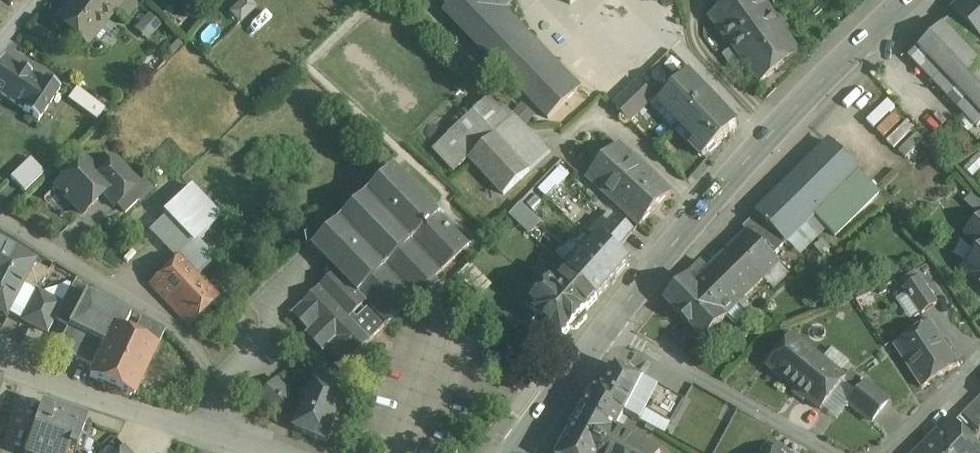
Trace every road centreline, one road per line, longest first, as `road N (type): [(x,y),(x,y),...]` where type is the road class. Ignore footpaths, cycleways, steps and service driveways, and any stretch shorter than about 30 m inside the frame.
road 1 (secondary): [(908,0),(774,132),(609,324)]
road 2 (residential): [(0,221),(168,322),(207,368),(231,442)]
road 3 (residential): [(842,452),(609,324)]
road 4 (residential): [(231,442),(0,358)]
road 5 (secondary): [(609,324),(517,452)]
road 6 (residential): [(895,452),(979,364)]

